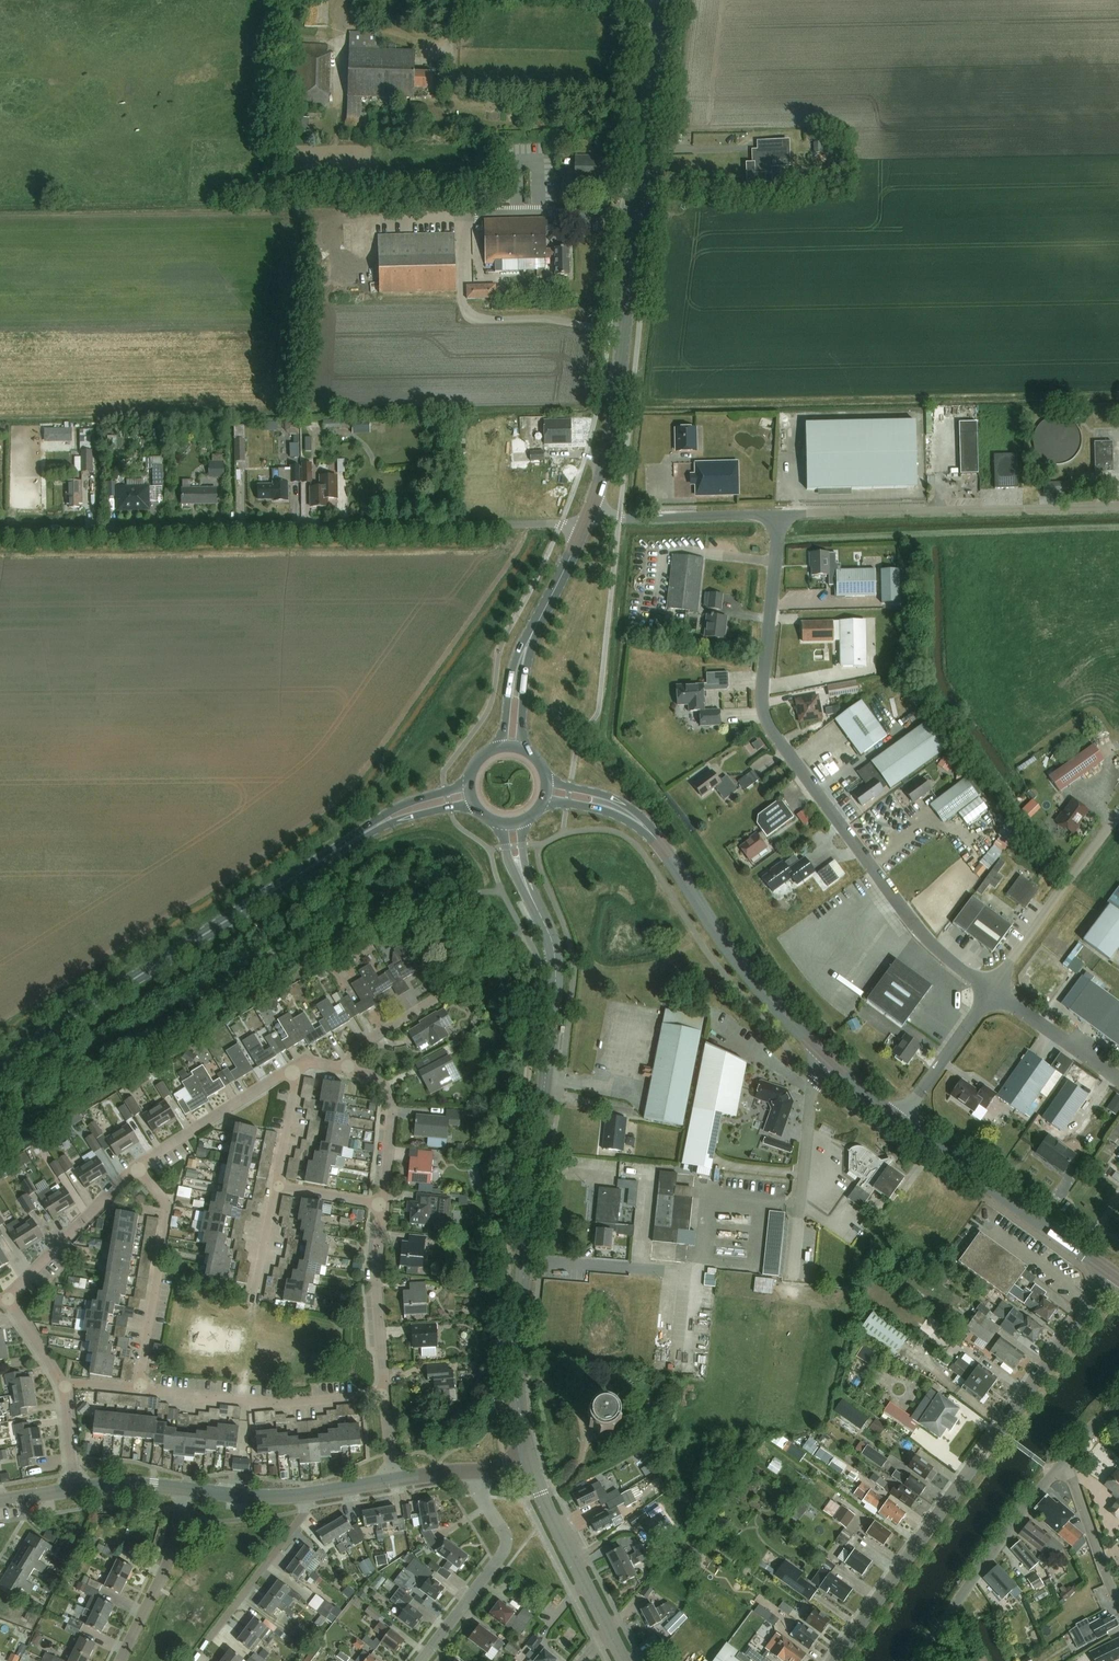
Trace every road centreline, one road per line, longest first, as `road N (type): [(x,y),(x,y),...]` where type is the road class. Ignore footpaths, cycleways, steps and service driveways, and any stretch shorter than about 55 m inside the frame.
road 1 (unclassified): [(0,533),(586,521)]
road 2 (tertiary): [(529,1466),(516,1372),(556,975),(551,938),(529,892)]
road 3 (unclassified): [(780,515),(764,672),(769,728),(918,929),(990,990)]
road 4 (secondary): [(586,521),(616,408),(659,0)]
road 5 (primary): [(0,1063),(361,835)]
road 6 (primary): [(901,1120),(790,1022),(655,837)]
road 7 (unclassified): [(780,515),(1118,507)]
road 8 (primary): [(1112,1274),(901,1120)]
road 9 (residential): [(386,1394),(273,1403),(139,1387)]
road 10 (tertiary): [(832,1660),(978,1461)]
road 11 (residential): [(917,1660),(1058,1472)]
road 12 (residential): [(139,1387),(169,1211),(135,1168)]
road 13 (residential): [(422,1660),(504,1553),(506,1536),(477,1472)]
road 14 (unclassified): [(1118,811),(990,990)]
road 15 (tertiary): [(626,1660),(529,1466)]
road 16 (residential): [(305,1495),(306,1511),(192,1660)]
road 17 (tertiary): [(995,1437),(1112,1274)]
road 18 (unclassified): [(586,521),(780,515)]
road 19 (residential): [(383,1203),(376,1282),(386,1394)]
road 20 (residential): [(120,1660),(174,1543),(184,1489)]
road 21 (residential): [(135,1168),(290,1070)]
road 22 (residential): [(8,1299),(135,1168)]
road 23 (residential): [(346,1069),(383,1083),(392,1101),(383,1203)]
road 24 (unclassified): [(901,1120),(990,990)]
road 25 (unclassified): [(990,990),(1118,1078)]
road 26 (residential): [(1118,1610),(1077,1491),(1058,1472)]
road 27 (secondary): [(536,626),(513,669),(497,749)]
road 28 (secondary): [(526,752),(521,731),(536,626)]
road 29 (primary): [(655,837),(614,800),(546,778)]
road 30 (primary): [(470,783),(387,812),(361,835)]
road 31 (residential): [(184,1489),(305,1495)]

